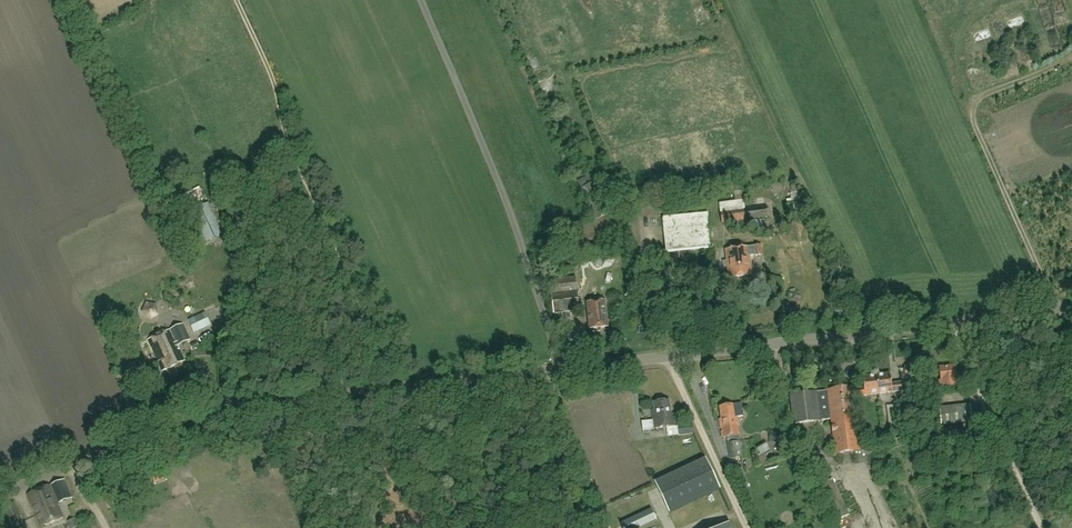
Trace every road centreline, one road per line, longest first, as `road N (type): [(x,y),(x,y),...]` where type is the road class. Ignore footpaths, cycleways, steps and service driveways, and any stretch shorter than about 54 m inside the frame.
road 1 (unclassified): [(0,493),(62,462),(205,413),(1071,306)]
road 2 (track): [(385,387),(237,0)]
road 3 (track): [(651,42),(731,26),(864,331)]

